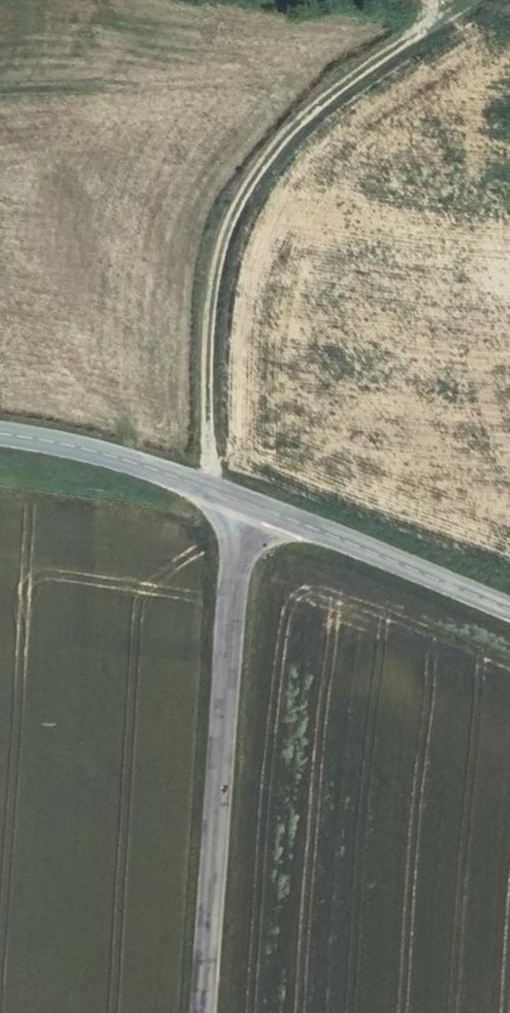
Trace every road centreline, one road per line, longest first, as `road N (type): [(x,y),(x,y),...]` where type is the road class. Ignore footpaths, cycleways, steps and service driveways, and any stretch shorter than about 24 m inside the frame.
road 1 (track): [(204,486),(212,454),(203,375),(209,290),(232,211),(276,148),(332,92),(482,0)]
road 2 (unclassified): [(250,502),(232,558),(208,1012)]
road 3 (tertiary): [(509,608),(250,502)]
road 4 (tertiary): [(250,502),(110,455),(0,433)]

